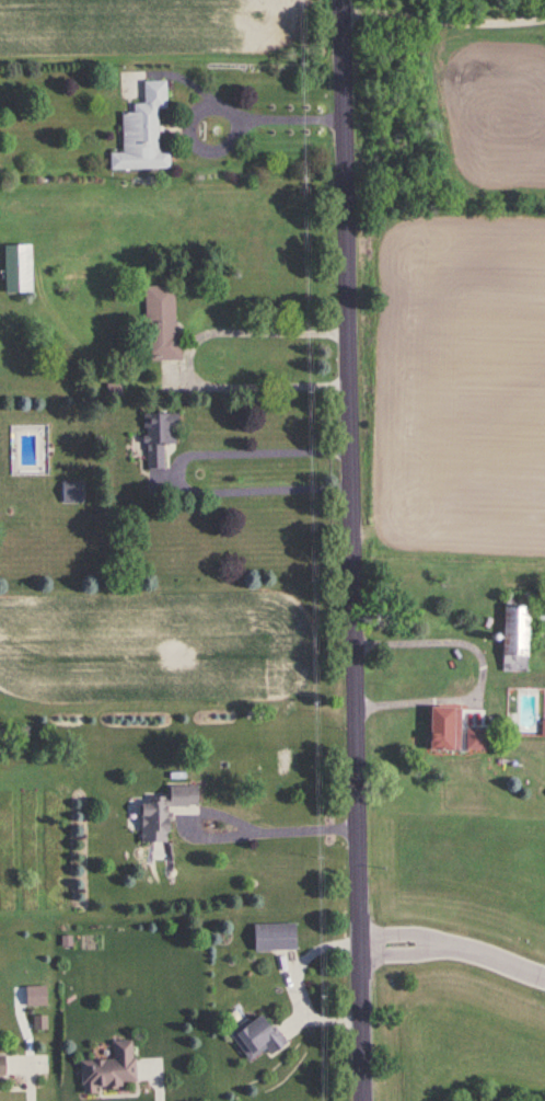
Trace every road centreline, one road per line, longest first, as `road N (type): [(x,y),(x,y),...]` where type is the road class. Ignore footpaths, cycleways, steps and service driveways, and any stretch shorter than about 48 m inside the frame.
road 1 (tertiary): [(366,1100),(344,0)]
road 2 (residential): [(363,941),(440,942),(544,973)]

